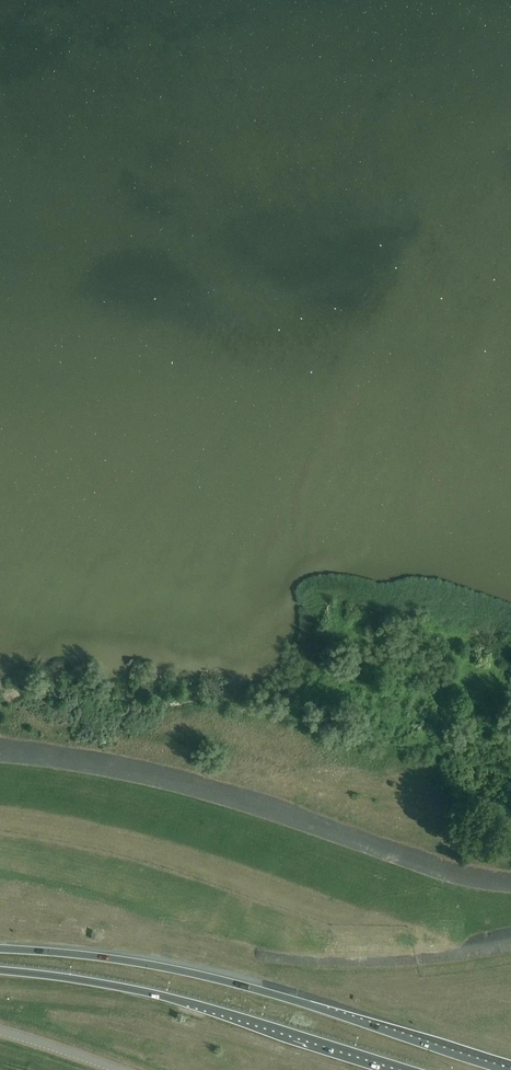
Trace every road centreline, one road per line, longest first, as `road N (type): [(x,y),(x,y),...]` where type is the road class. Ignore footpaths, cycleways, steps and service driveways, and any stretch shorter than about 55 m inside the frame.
road 1 (trunk): [(506,1069),(192,972),(0,949)]
road 2 (trunk): [(0,971),(140,991),(398,1069)]
road 3 (tertiary): [(118,1069),(0,1031)]

